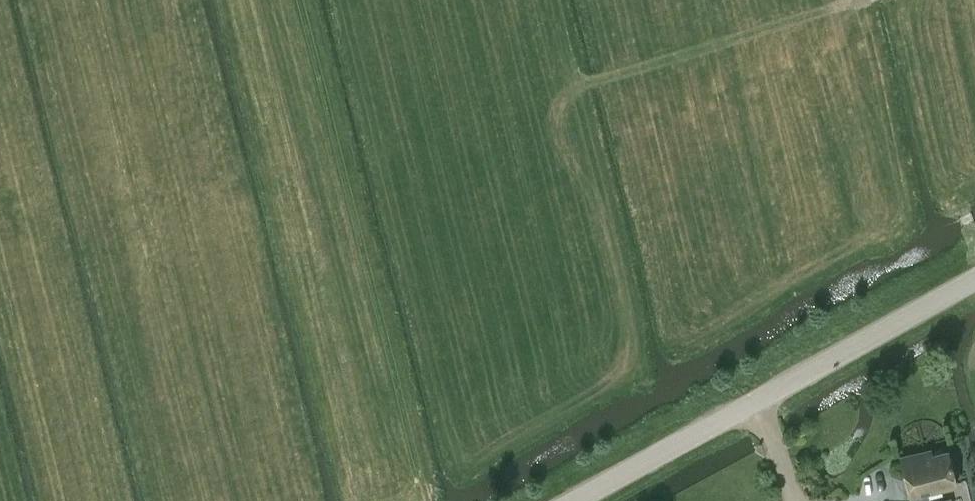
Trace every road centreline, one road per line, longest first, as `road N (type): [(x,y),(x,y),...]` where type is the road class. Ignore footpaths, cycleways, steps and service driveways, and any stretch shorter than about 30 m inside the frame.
road 1 (track): [(431,500),(304,0)]
road 2 (unclassified): [(578,500),(974,280)]

